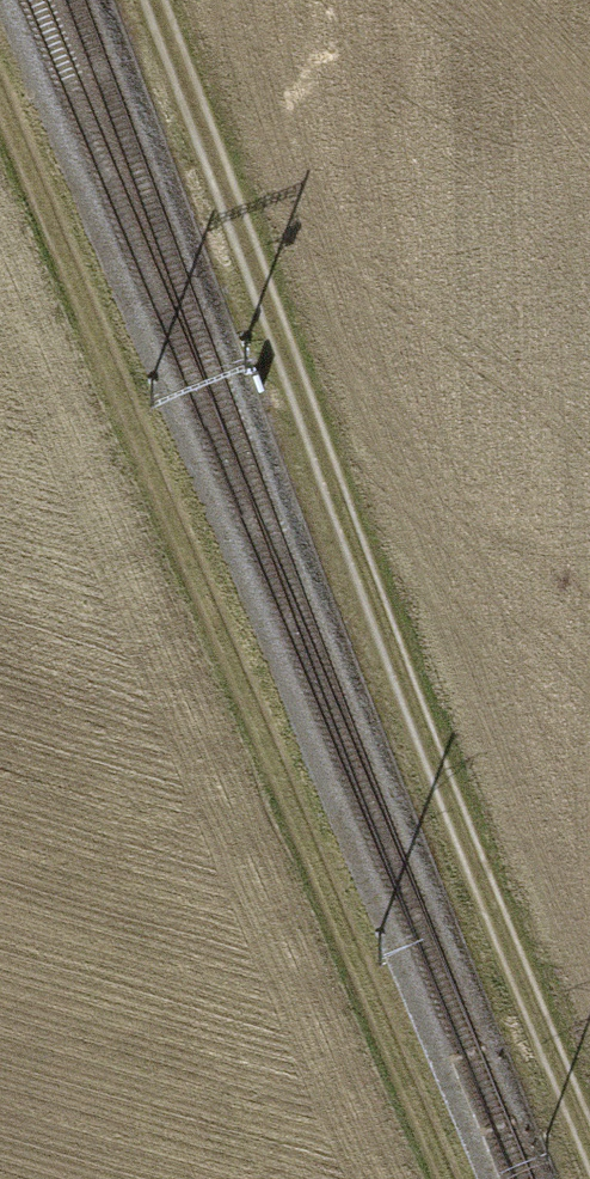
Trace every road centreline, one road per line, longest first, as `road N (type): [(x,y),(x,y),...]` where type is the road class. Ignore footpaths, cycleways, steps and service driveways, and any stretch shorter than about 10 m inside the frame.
road 1 (track): [(153,0),(423,736),(589,1149)]
road 2 (track): [(450,1178),(0,105)]

